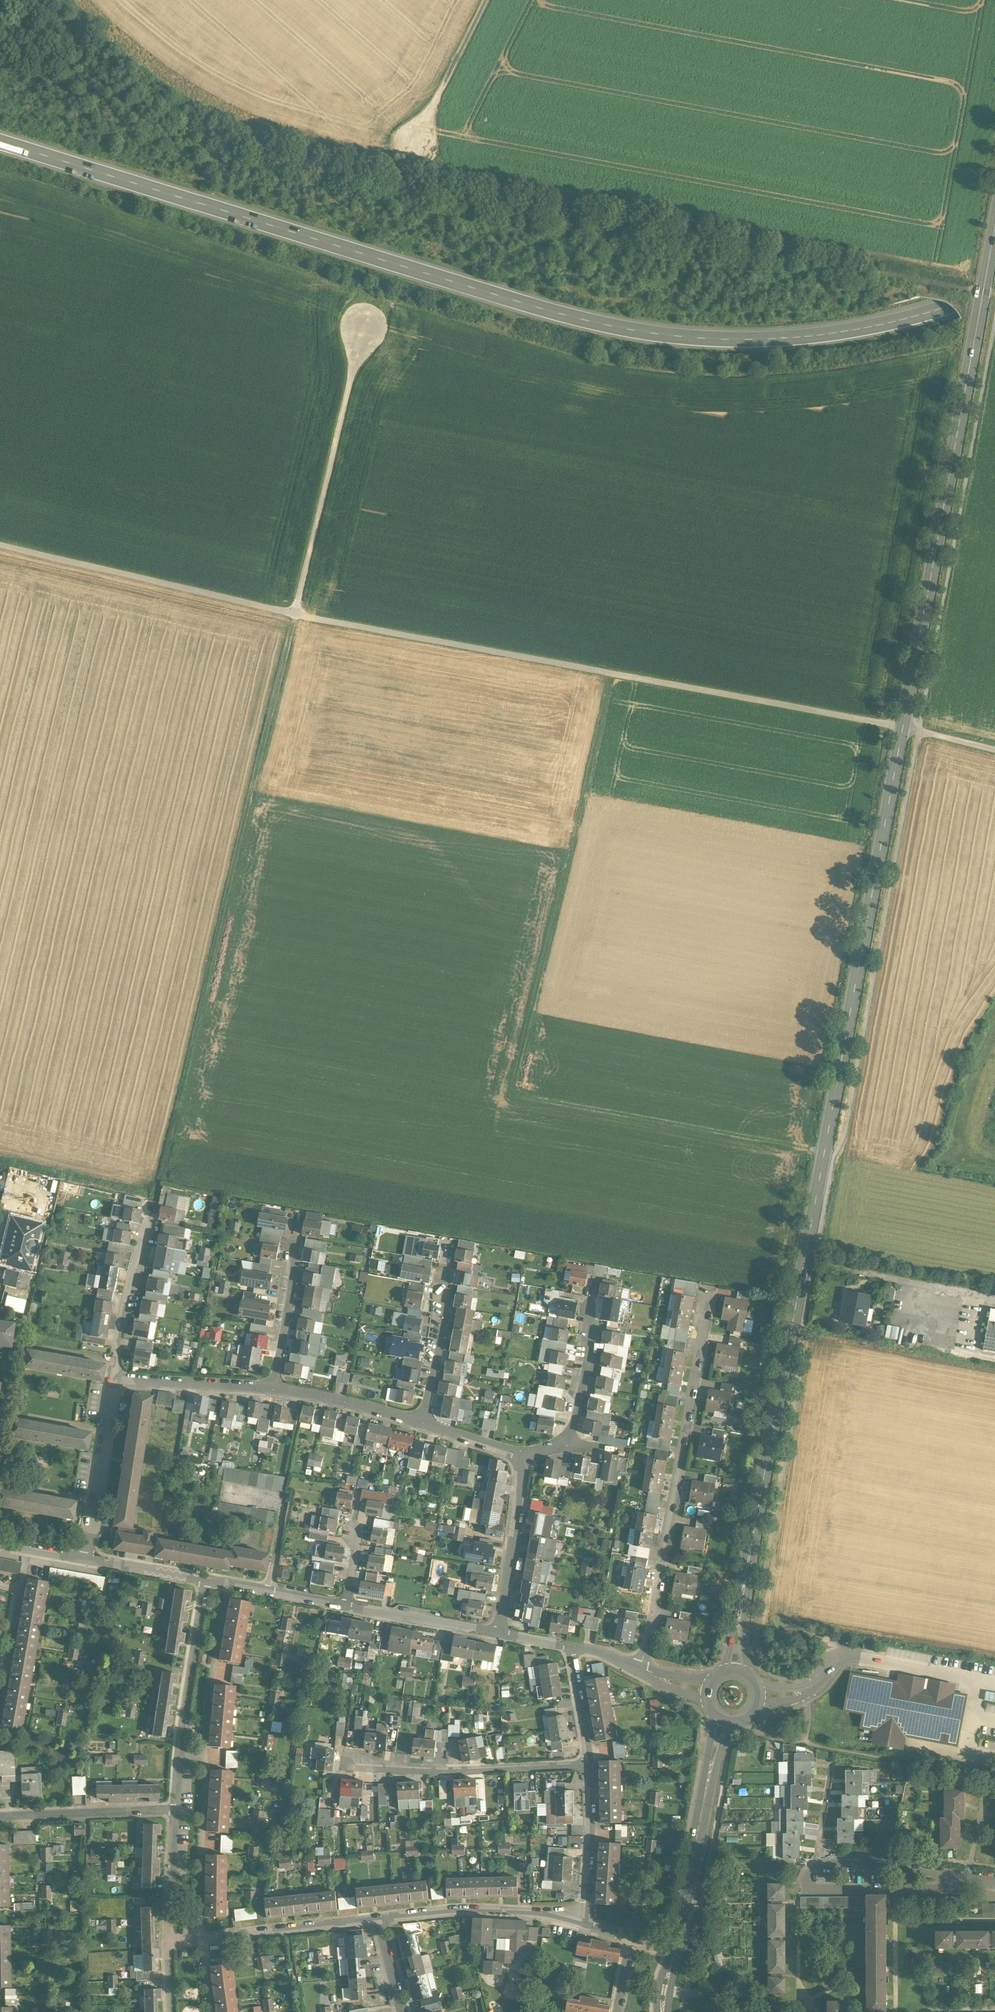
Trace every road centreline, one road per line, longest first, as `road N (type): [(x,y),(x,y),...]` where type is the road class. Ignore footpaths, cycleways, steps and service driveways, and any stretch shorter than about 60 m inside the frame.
road 1 (secondary): [(731,1674),(994,229)]
road 2 (primary): [(0,143),(521,301),(665,333),(760,337),(854,328),(994,286)]
road 3 (track): [(0,546),(294,615),(994,752)]
road 4 (track): [(611,675),(513,1096),(824,1154)]
road 5 (track): [(160,1177),(294,615)]
road 6 (residential): [(640,1671),(709,1293)]
road 7 (residential): [(967,1879),(832,1863),(811,1871),(825,1889),(952,1886)]
road 8 (secondary): [(663,2011),(723,1716)]
road 9 (track): [(363,329),(294,615)]
road 10 (residential): [(85,1561),(346,1607)]
road 11 (residential): [(345,1762),(397,1771),(591,1765)]
road 12 (residential): [(168,1942),(375,1920)]
road 13 (residential): [(375,1920),(467,1912),(582,1923)]
road 14 (residential): [(85,1561),(112,1381)]
road 15 (residential): [(520,1457),(497,1633)]
road 16 (residential): [(172,1812),(0,1819)]
road 17 (residential): [(112,1381),(149,1221)]
road 18 (track): [(416,146),(486,0)]
road 19 (residential): [(418,1424),(436,1360),(443,1265)]
road 20 (residential): [(112,1381),(271,1390)]
road 21 (residential): [(591,1765),(582,1923)]
road 22 (residential): [(271,1390),(292,1237)]
road 23 (residential): [(346,1607),(497,1633)]
road 24 (residential): [(562,1446),(583,1380),(588,1298)]
road 25 (residential): [(271,1390),(418,1424)]
road 26 (residential): [(582,1923),(631,1944),(618,2011)]

